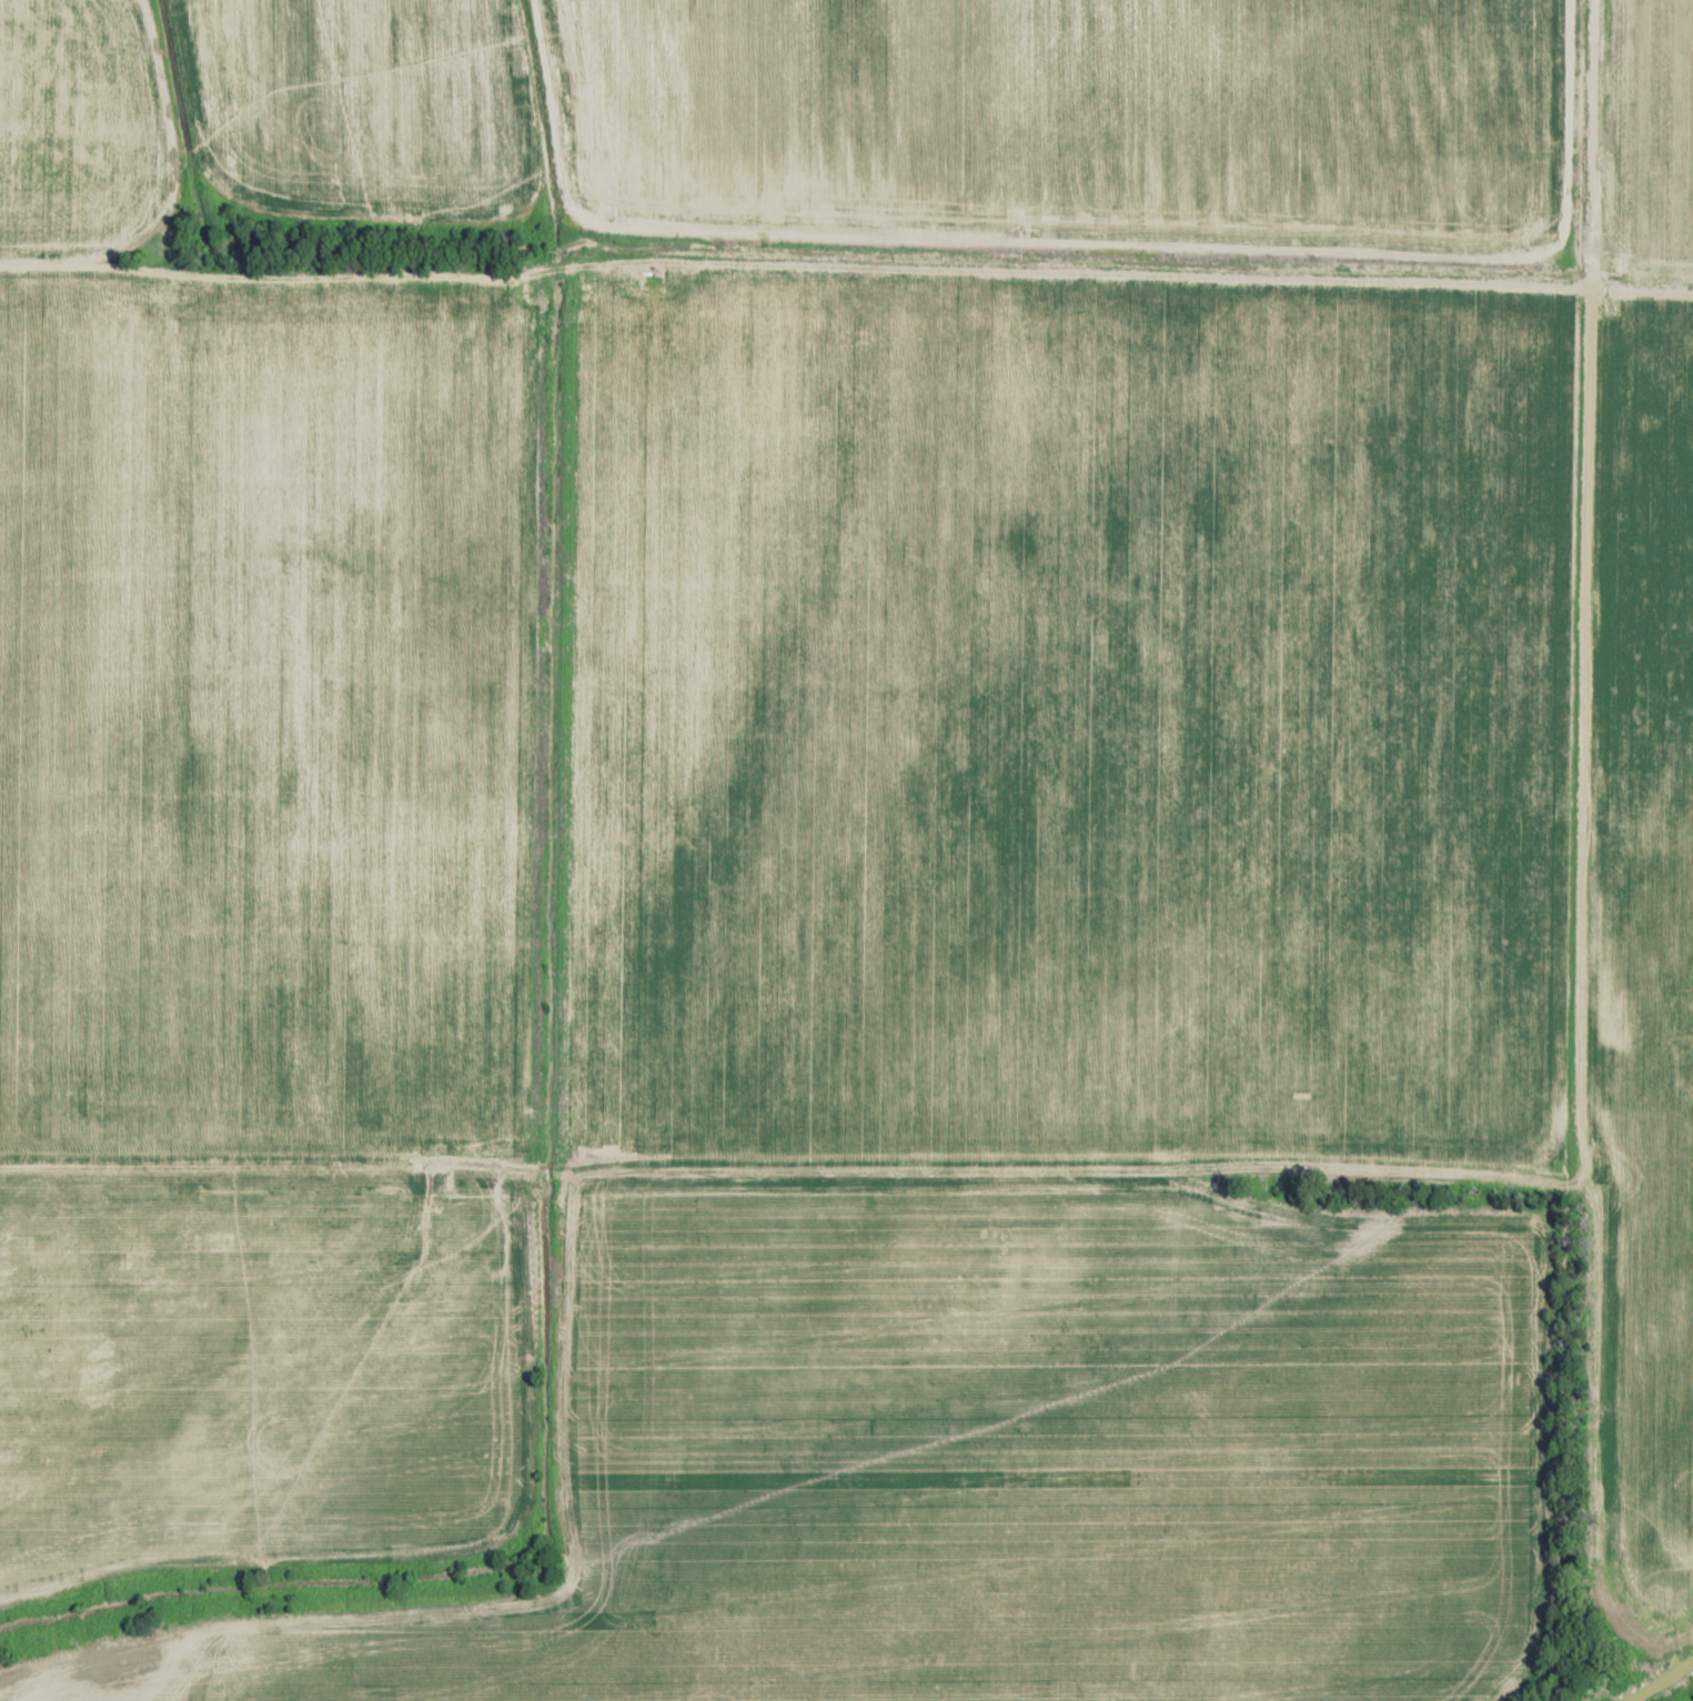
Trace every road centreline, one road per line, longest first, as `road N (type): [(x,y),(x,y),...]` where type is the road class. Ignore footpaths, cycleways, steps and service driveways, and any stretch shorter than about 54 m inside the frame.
road 1 (track): [(1590,0),(1570,1179)]
road 2 (track): [(0,269),(99,261),(164,212),(174,161),(139,0)]

